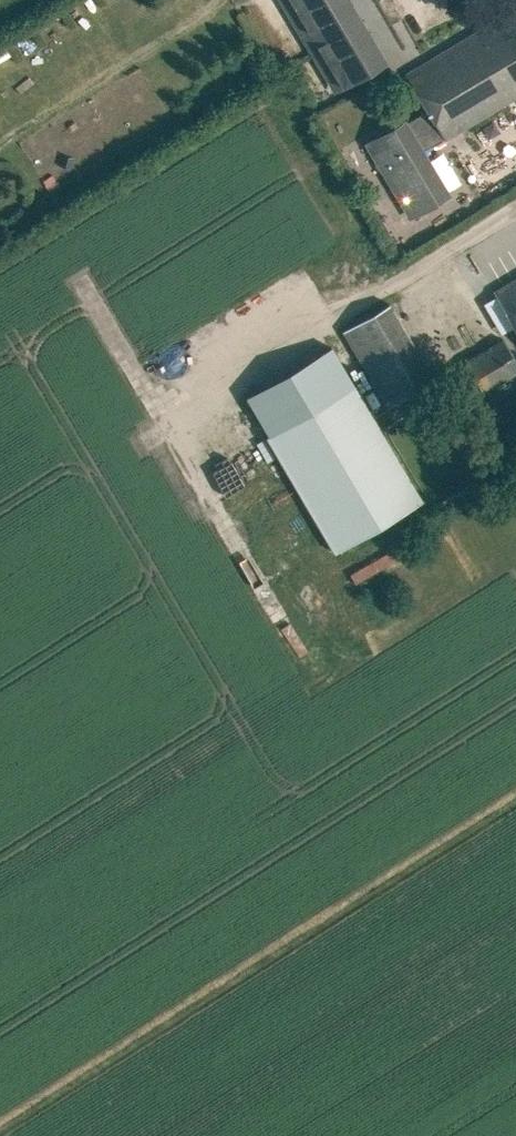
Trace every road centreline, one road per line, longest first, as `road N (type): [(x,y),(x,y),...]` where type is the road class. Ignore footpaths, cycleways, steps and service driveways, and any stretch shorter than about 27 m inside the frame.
road 1 (track): [(515,201),(198,398),(184,418),(183,464),(288,634)]
road 2 (track): [(229,0),(0,146)]

